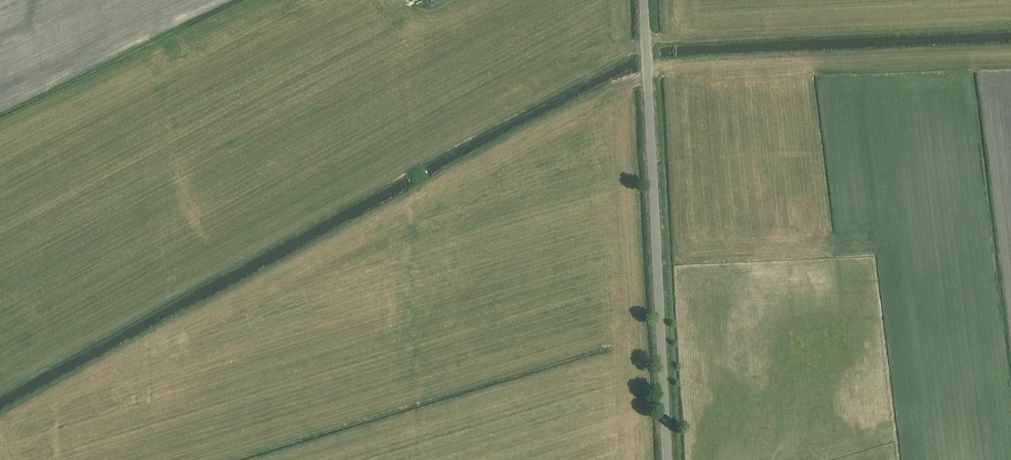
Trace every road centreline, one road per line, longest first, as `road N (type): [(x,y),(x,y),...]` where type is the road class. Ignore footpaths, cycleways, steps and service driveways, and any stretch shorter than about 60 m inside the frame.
road 1 (unclassified): [(671,459),(643,0)]

